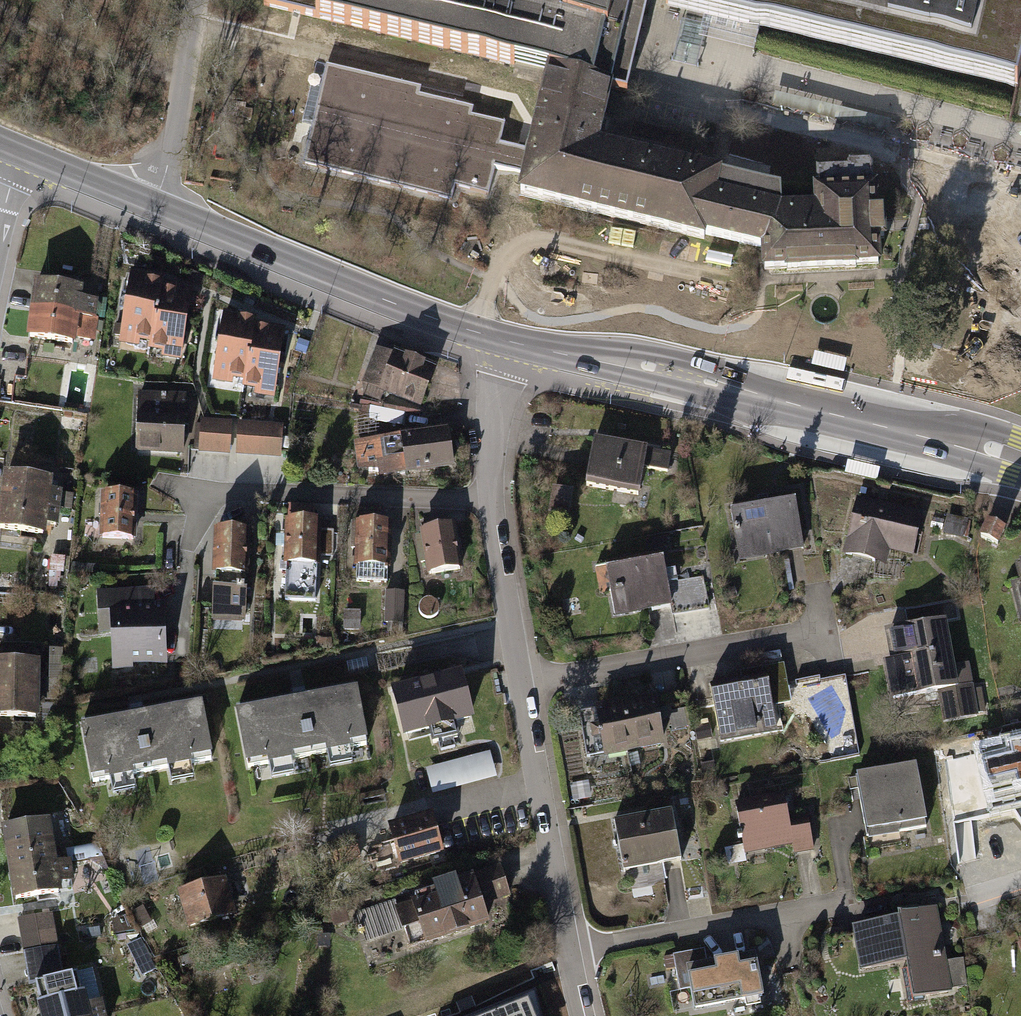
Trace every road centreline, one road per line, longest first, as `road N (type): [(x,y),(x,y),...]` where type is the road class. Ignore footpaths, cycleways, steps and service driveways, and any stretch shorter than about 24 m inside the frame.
road 1 (tertiary): [(510,343),(677,373),(1020,458)]
road 2 (tertiary): [(23,155),(510,343)]
road 3 (residential): [(491,501),(205,491),(161,480)]
road 4 (residential): [(521,682),(822,629)]
road 5 (residential): [(853,904),(568,950)]
road 6 (residential): [(521,682),(568,950)]
road 7 (residential): [(491,501),(521,682)]
road 8 (residential): [(510,343),(497,400),(491,501)]

